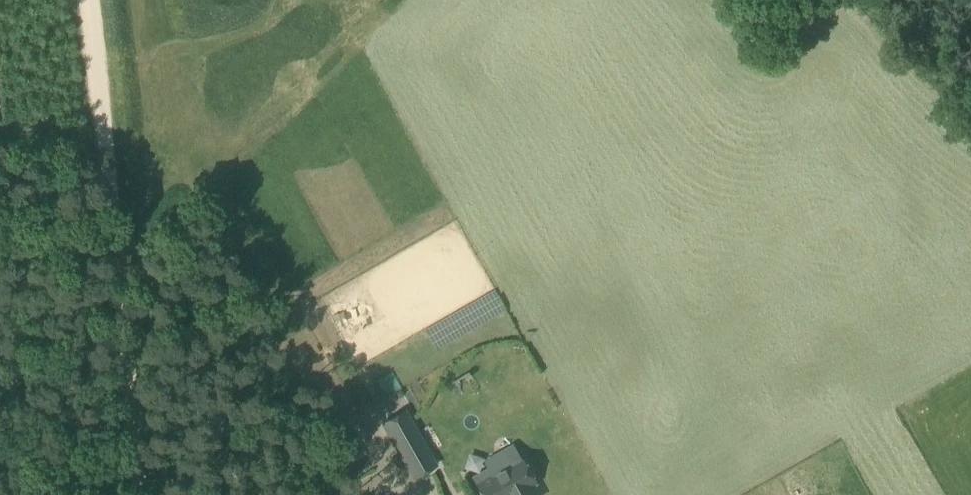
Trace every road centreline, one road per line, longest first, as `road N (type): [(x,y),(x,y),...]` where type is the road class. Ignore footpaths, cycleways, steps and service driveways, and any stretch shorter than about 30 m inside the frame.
road 1 (track): [(130,494),(79,0)]

